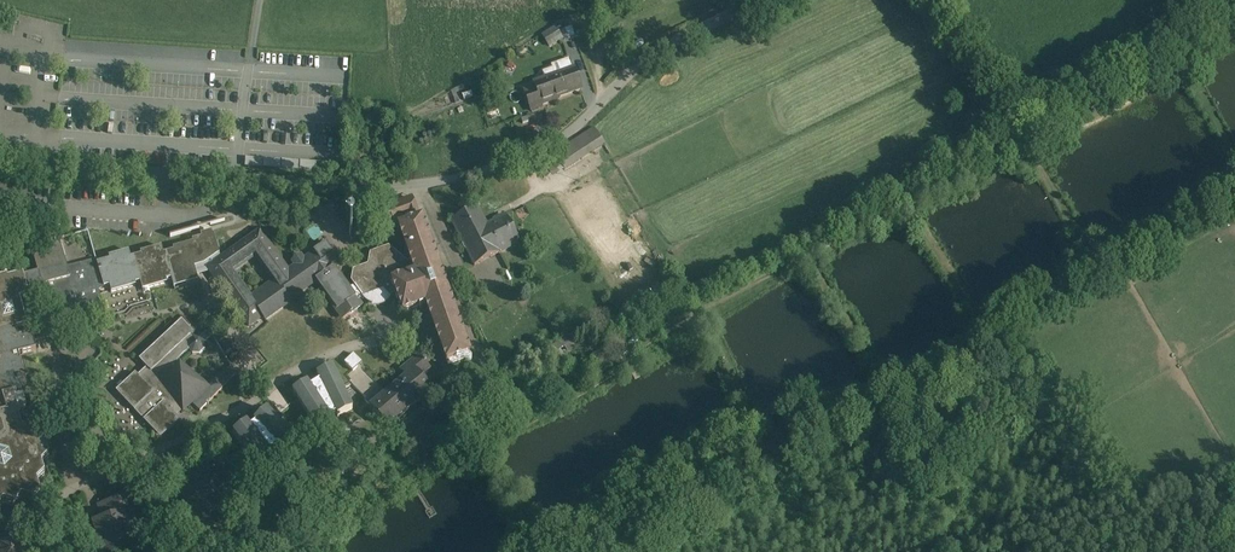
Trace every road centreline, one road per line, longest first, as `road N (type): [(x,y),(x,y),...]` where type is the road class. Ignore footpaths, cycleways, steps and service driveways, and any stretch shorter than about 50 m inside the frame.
road 1 (unclassified): [(0,164),(350,186),(474,174),(562,139),(658,51),(763,0)]
road 2 (track): [(495,445),(666,347),(701,314),(1033,135)]
road 3 (track): [(1033,135),(1234,39)]
road 4 (track): [(1019,137),(918,0)]

